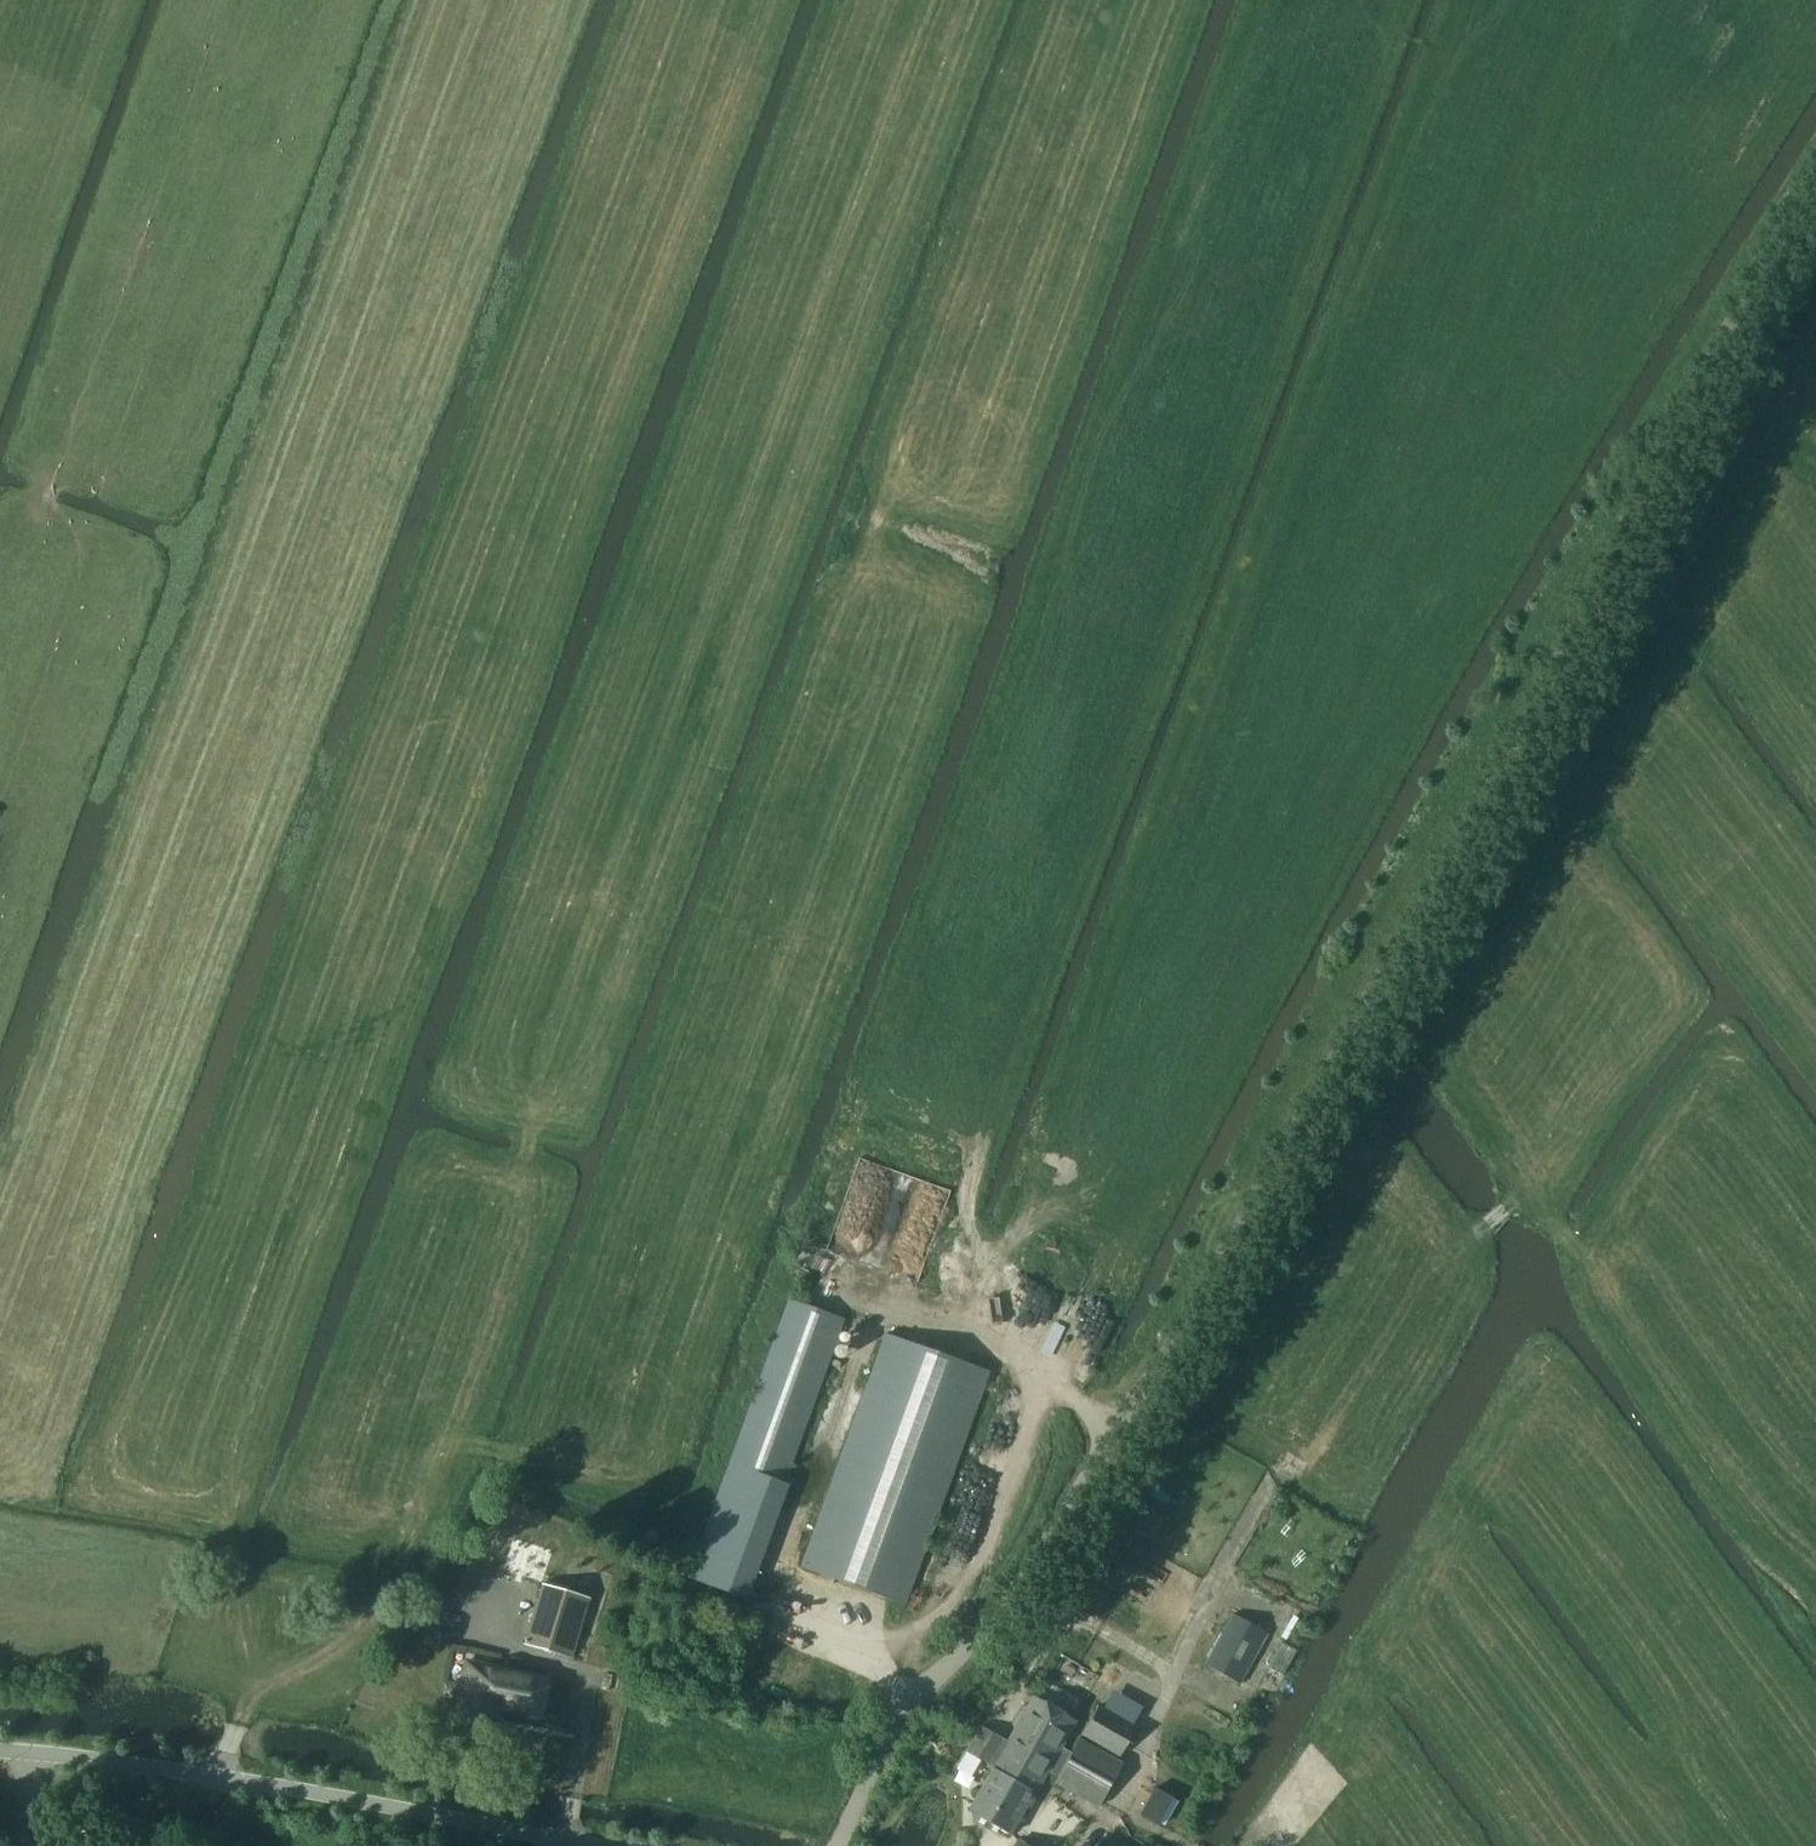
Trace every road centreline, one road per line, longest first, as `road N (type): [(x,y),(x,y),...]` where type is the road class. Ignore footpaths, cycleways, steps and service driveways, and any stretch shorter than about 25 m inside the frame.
road 1 (unclassified): [(617,1845),(220,1781),(0,1755)]
road 2 (unclassified): [(836,1845),(900,1716),(992,1617),(1135,1406)]

